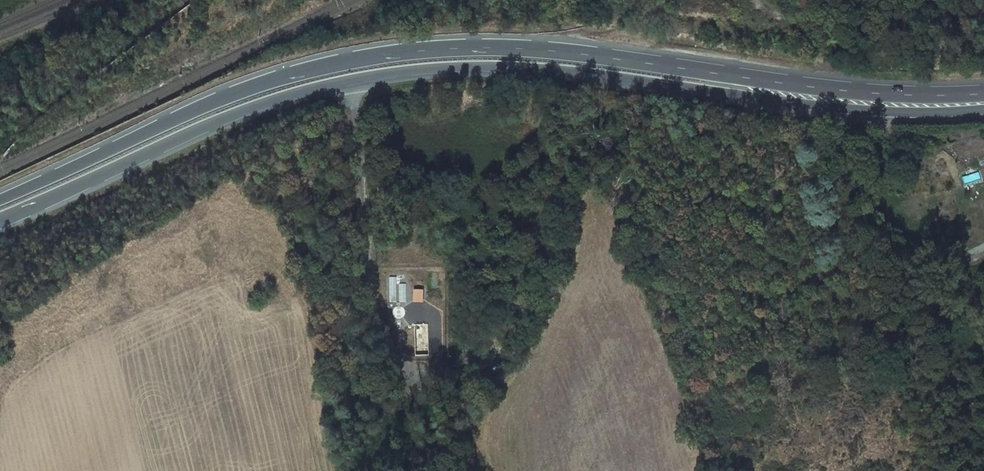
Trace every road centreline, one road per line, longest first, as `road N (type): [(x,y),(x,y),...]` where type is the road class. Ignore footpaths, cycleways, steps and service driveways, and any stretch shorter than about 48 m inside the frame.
road 1 (primary): [(0,218),(240,111),(349,81),(441,68),(538,67),(852,110),(983,108)]
road 2 (primary): [(983,94),(820,88),(479,46),(421,50),(243,89),(0,198)]

